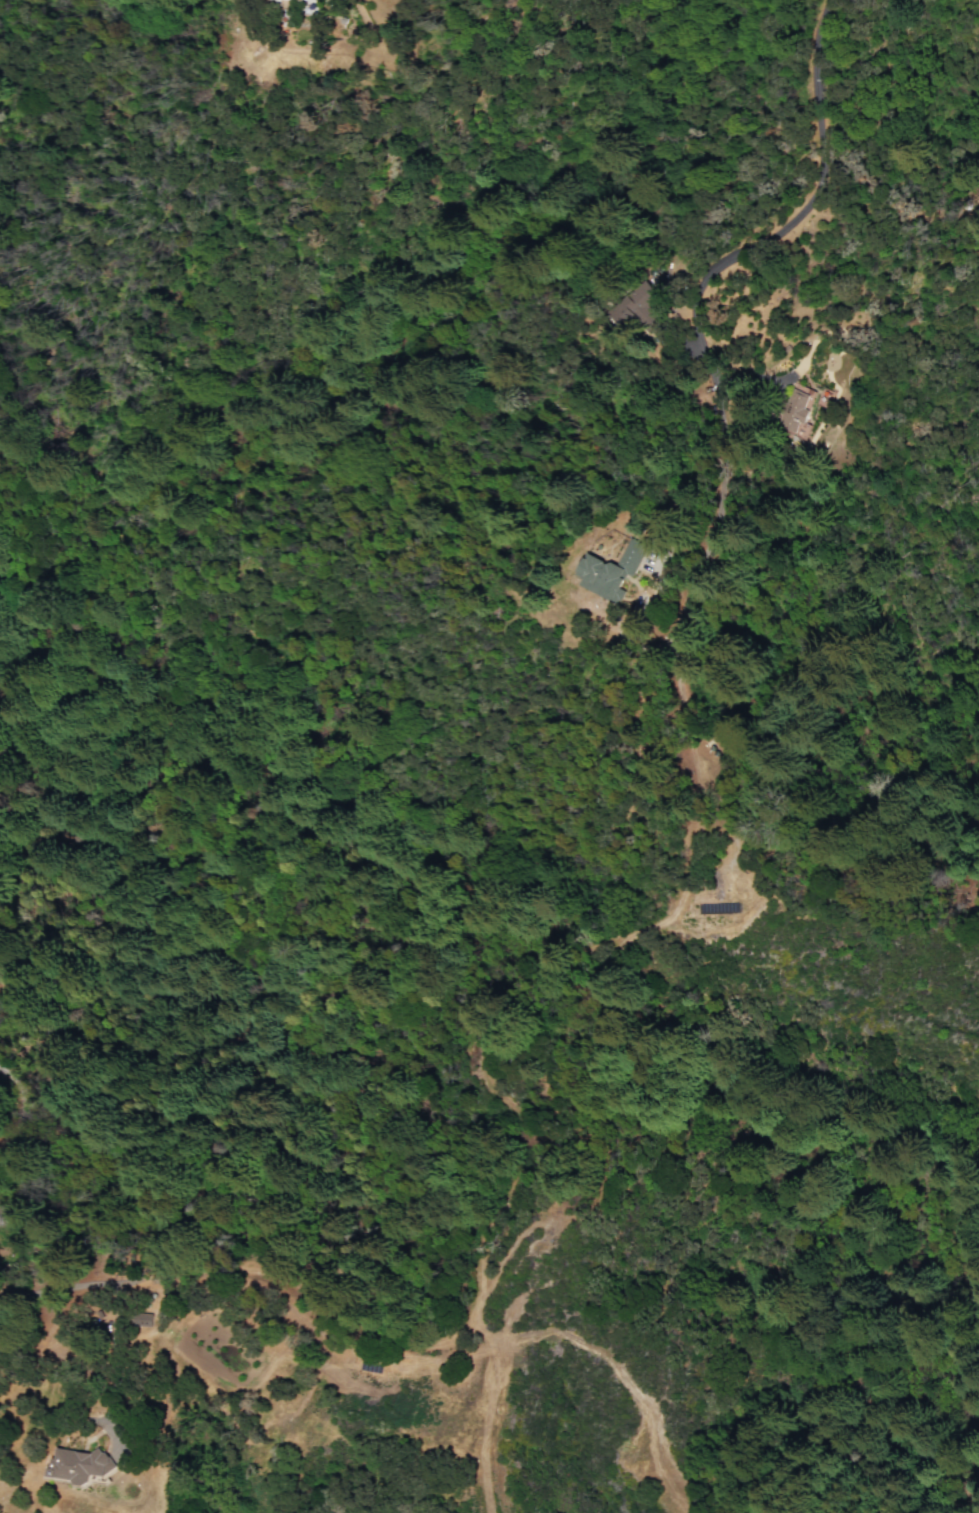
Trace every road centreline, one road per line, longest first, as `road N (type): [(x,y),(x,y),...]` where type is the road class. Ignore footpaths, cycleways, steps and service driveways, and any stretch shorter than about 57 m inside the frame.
road 1 (residential): [(826,0),(812,17),(827,196),(706,279),(694,405),(708,530),(700,596),(721,761),(680,899),(663,923),(622,940),(587,994),(571,1205),(511,1237),(477,1288),(474,1329),(443,1348),(408,1356),(328,1321)]
road 2 (residential): [(0,1293),(271,1272),(328,1321)]
road 3 (residential): [(104,1288),(96,1401),(117,1443)]

